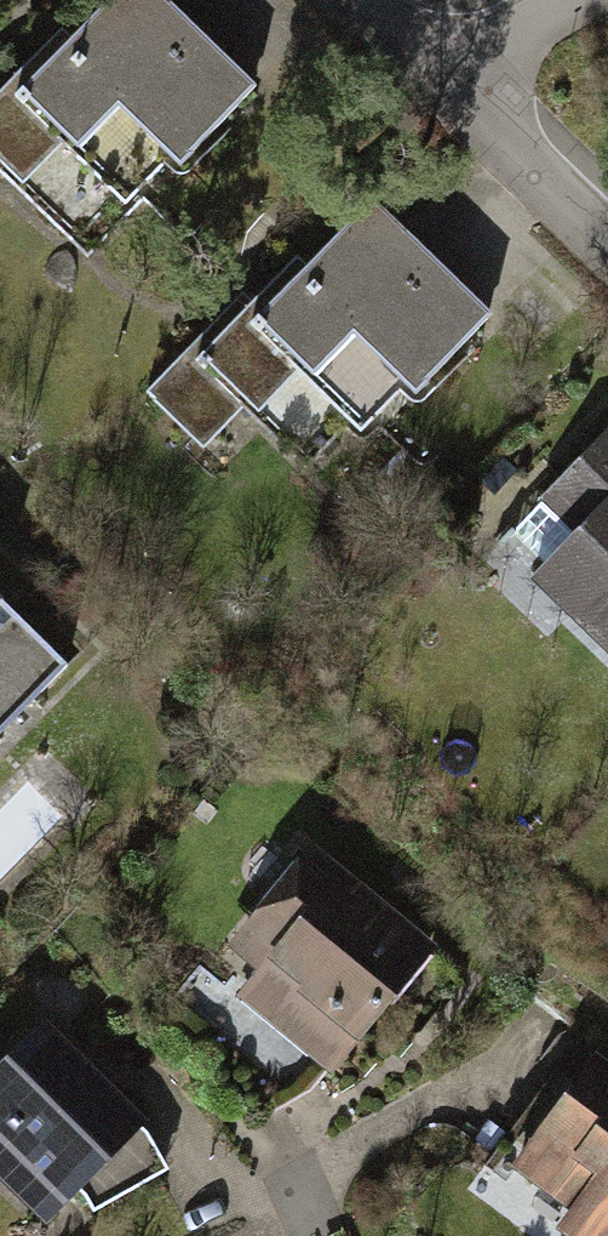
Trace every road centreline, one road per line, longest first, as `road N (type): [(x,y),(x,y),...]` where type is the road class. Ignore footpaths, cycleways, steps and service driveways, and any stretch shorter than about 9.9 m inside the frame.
road 1 (residential): [(426,76),(607,249)]
road 2 (residential): [(575,0),(426,76)]

